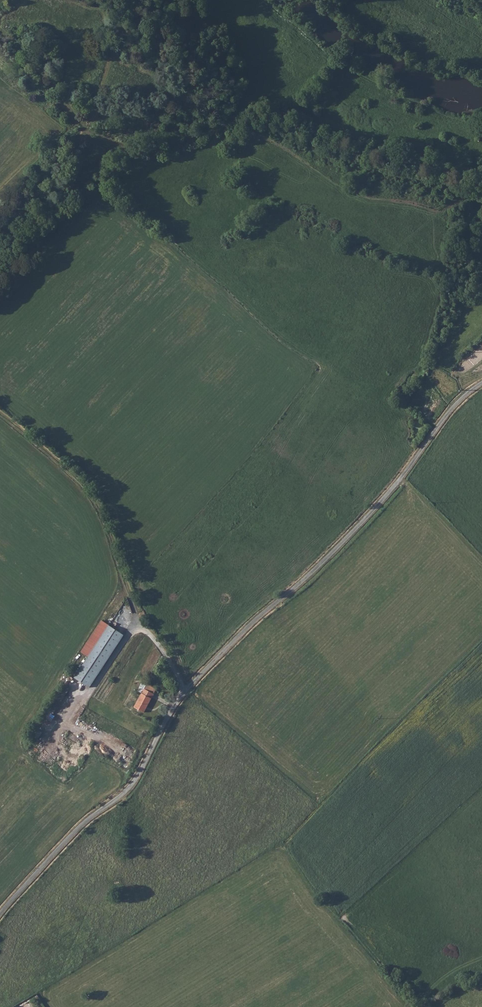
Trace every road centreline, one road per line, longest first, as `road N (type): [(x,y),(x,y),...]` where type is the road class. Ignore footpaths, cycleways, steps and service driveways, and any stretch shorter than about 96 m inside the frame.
road 1 (unclassified): [(0,914),(87,821),(132,788),(186,690),(348,538),(481,383)]
road 2 (track): [(0,417),(96,504),(124,583)]

